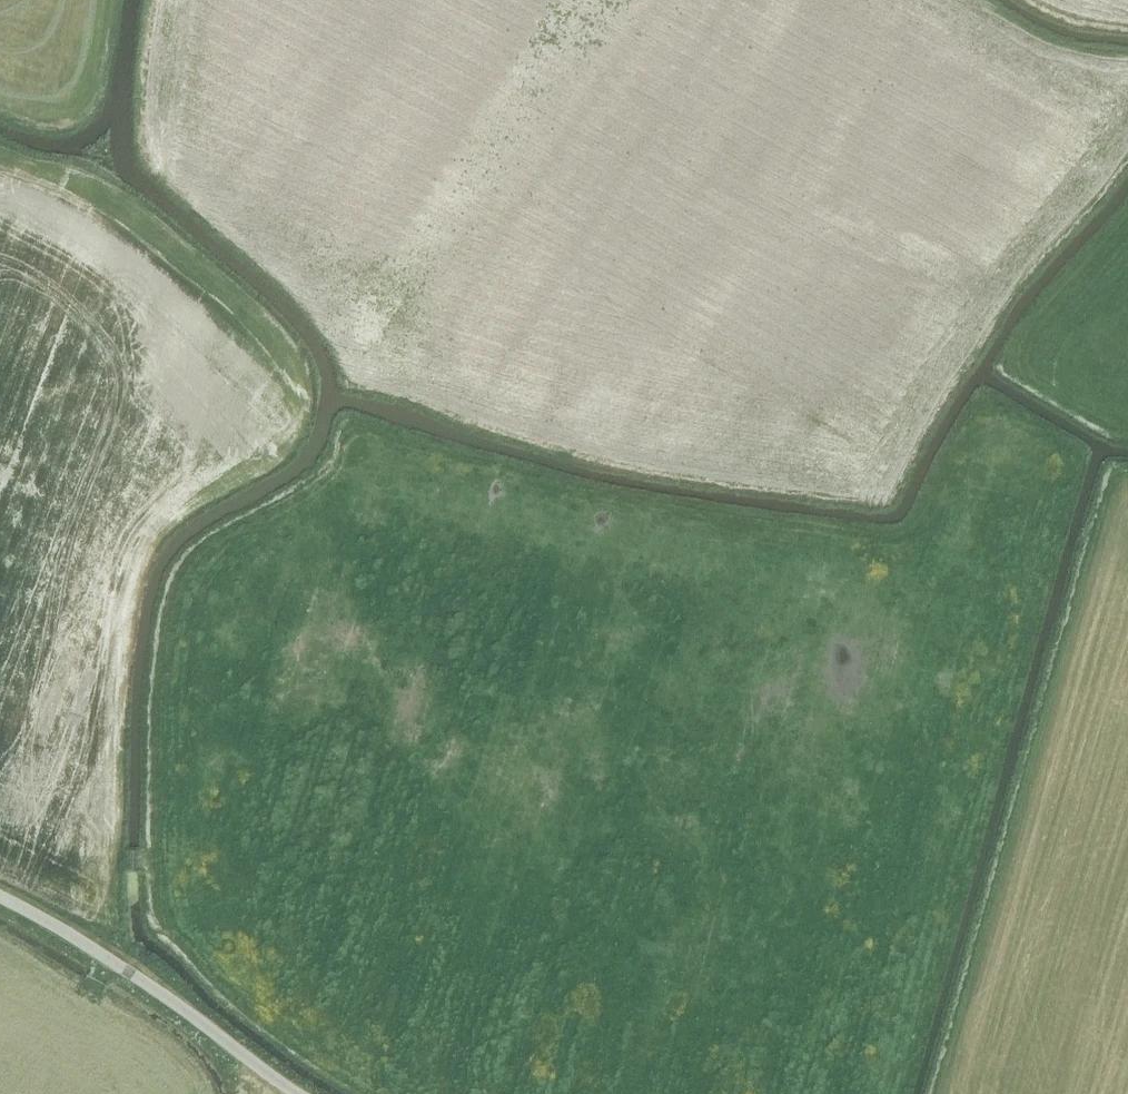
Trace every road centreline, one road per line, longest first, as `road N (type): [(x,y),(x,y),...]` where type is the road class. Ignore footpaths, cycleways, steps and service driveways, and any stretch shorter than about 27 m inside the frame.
road 1 (unclassified): [(296,1093),(85,941),(0,896)]

